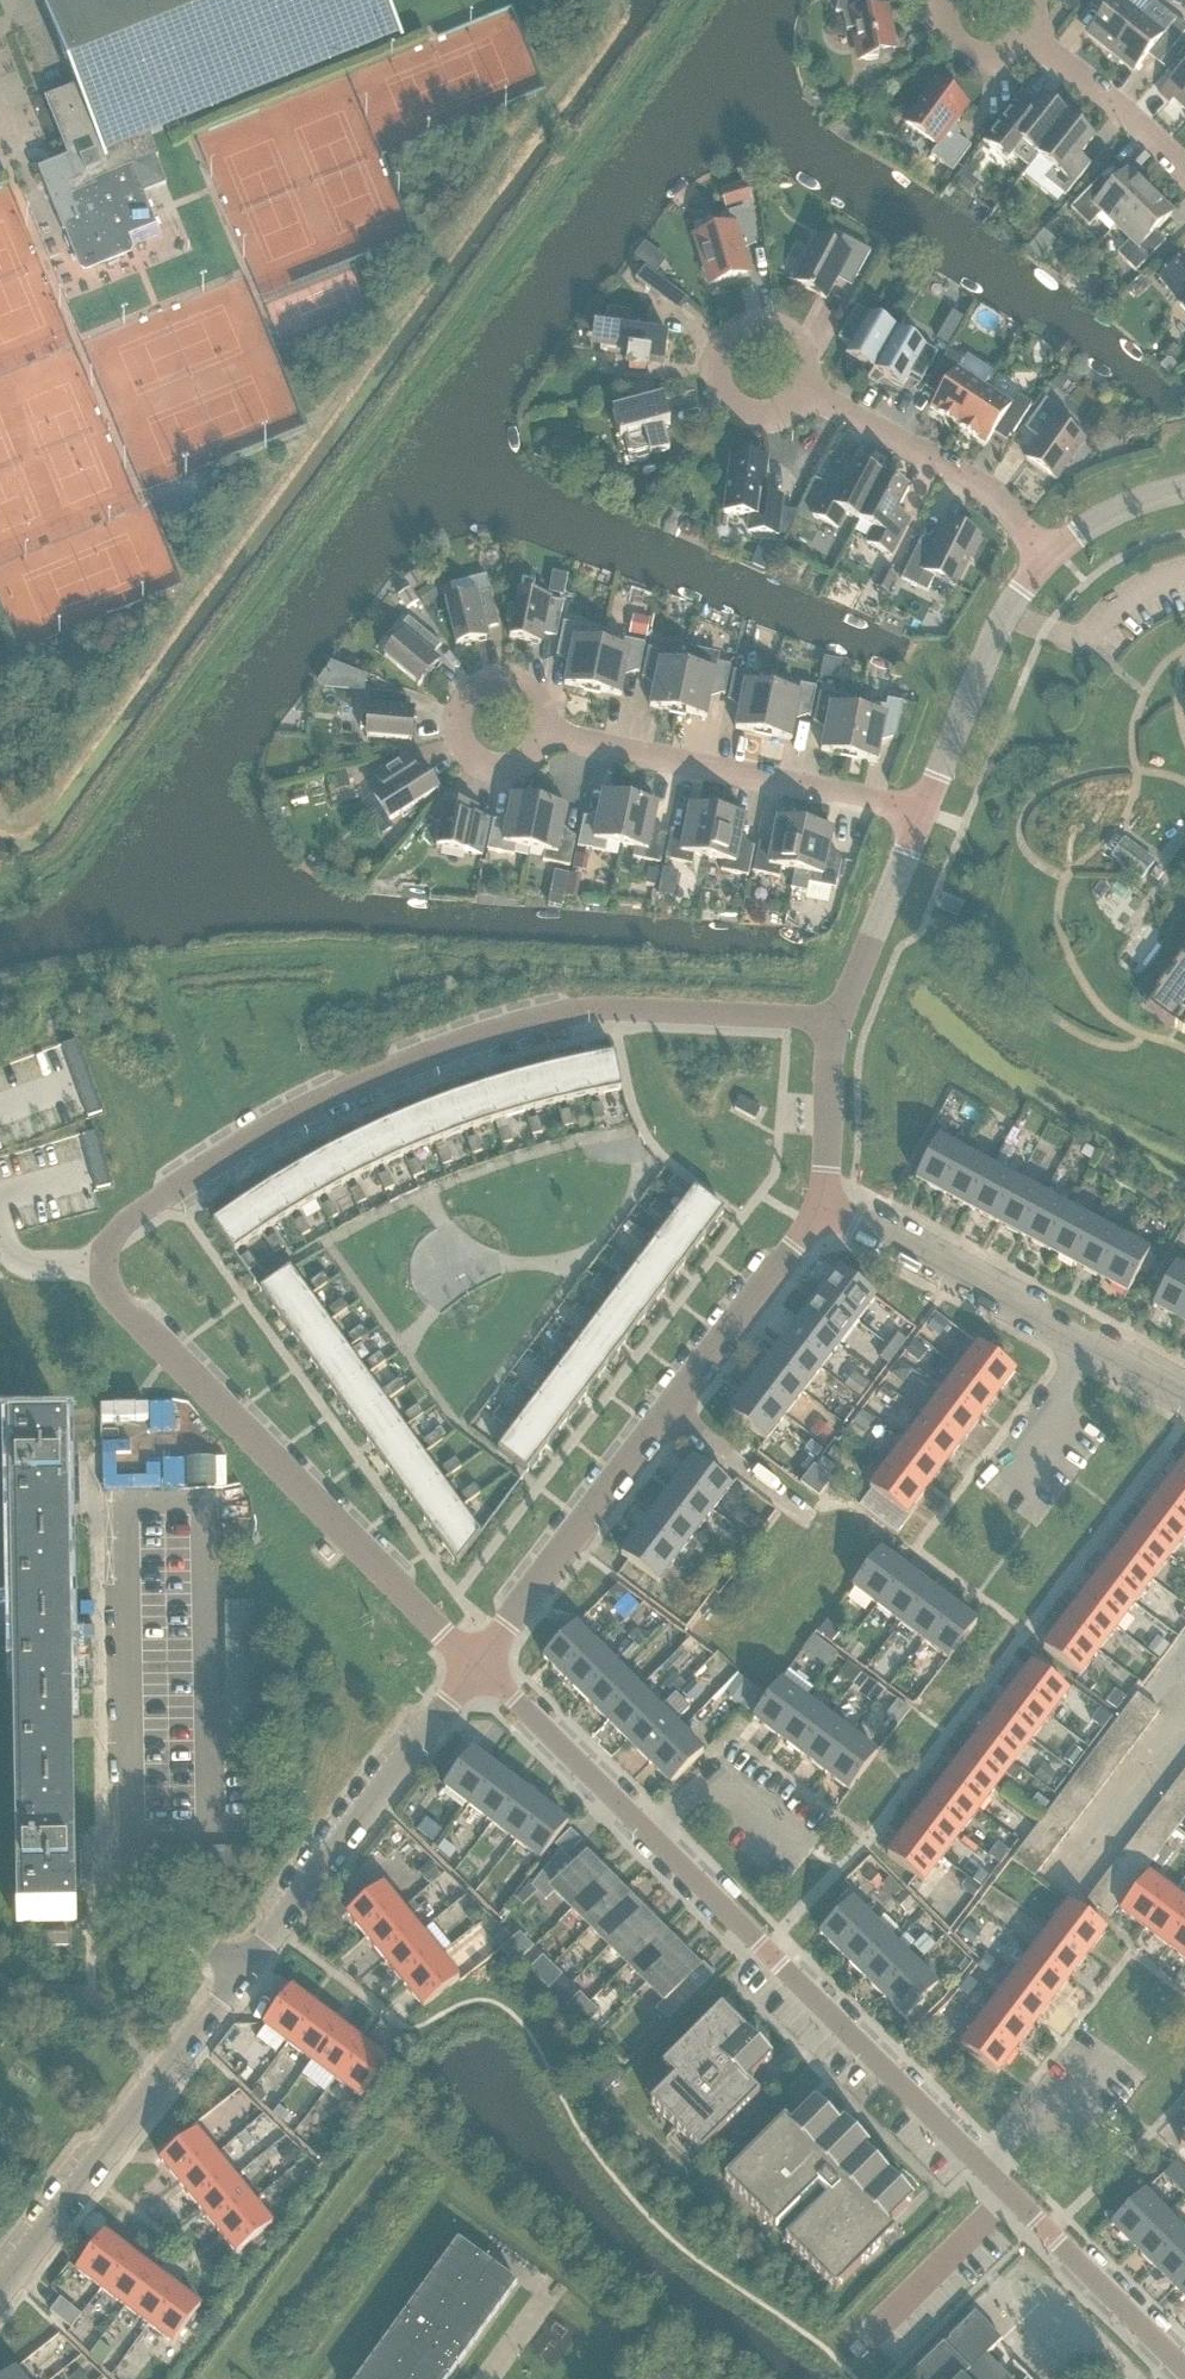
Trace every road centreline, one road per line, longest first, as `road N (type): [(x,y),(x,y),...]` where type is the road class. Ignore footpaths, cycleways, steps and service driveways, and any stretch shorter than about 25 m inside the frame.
road 1 (residential): [(479,1665),(116,1298),(105,1272),(109,1243),(213,1162),(306,1108),(476,1038),(603,1009),(836,1024)]
road 2 (unclassified): [(0,2292),(479,1665)]
road 3 (unclassified): [(479,1665),(824,1206)]
road 4 (unclassified): [(978,2169),(651,1835)]
road 5 (residential): [(925,818),(878,801),(539,733)]
road 6 (residential): [(1089,1349),(824,1206)]
road 7 (residential): [(1047,559),(978,493),(800,393)]
road 8 (unclassified): [(1184,2378),(978,2169)]
road 9 (unclassified): [(925,818),(1001,616),(1047,559)]
road 10 (residential): [(805,379),(802,350),(781,330),(738,335),(722,360),(726,389),(747,409),(776,410),(800,393)]
road 11 (residential): [(539,733),(535,704),(514,684),(472,689),(456,714),(459,742),(480,762),(510,764),(533,746)]
road 12 (unclassified): [(651,1835),(479,1665)]
road 13 (unclassified): [(836,1024),(925,818)]
road 14 (residential): [(1184,171),(1120,108),(1026,38)]
road 15 (residential): [(978,2169),(1034,2104),(1065,2121),(1112,2056)]
road 16 (residential): [(651,1835),(715,1777),(804,1847)]
road 17 (unclassified): [(824,1206),(836,1024)]
road 18 (unclassified): [(1047,559),(1098,520),(1184,489)]
road 19 (residential): [(1021,1484),(1041,1457),(1059,1394),(1089,1349)]
road 20 (residential): [(951,0),(952,34),(973,53),(1003,55),(1026,38)]

